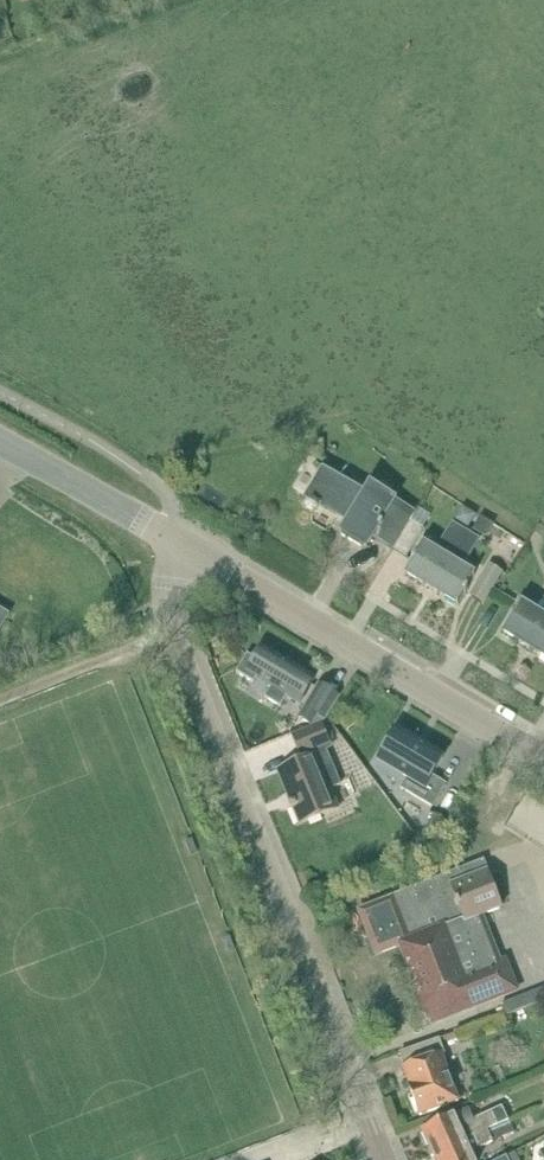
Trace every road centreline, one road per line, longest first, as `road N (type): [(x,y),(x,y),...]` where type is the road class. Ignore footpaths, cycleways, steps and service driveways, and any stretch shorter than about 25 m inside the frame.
road 1 (unclassified): [(383,1159),(187,667),(182,582),(192,549)]
road 2 (tertiary): [(543,748),(192,549)]
road 3 (tertiary): [(0,443),(192,549)]

